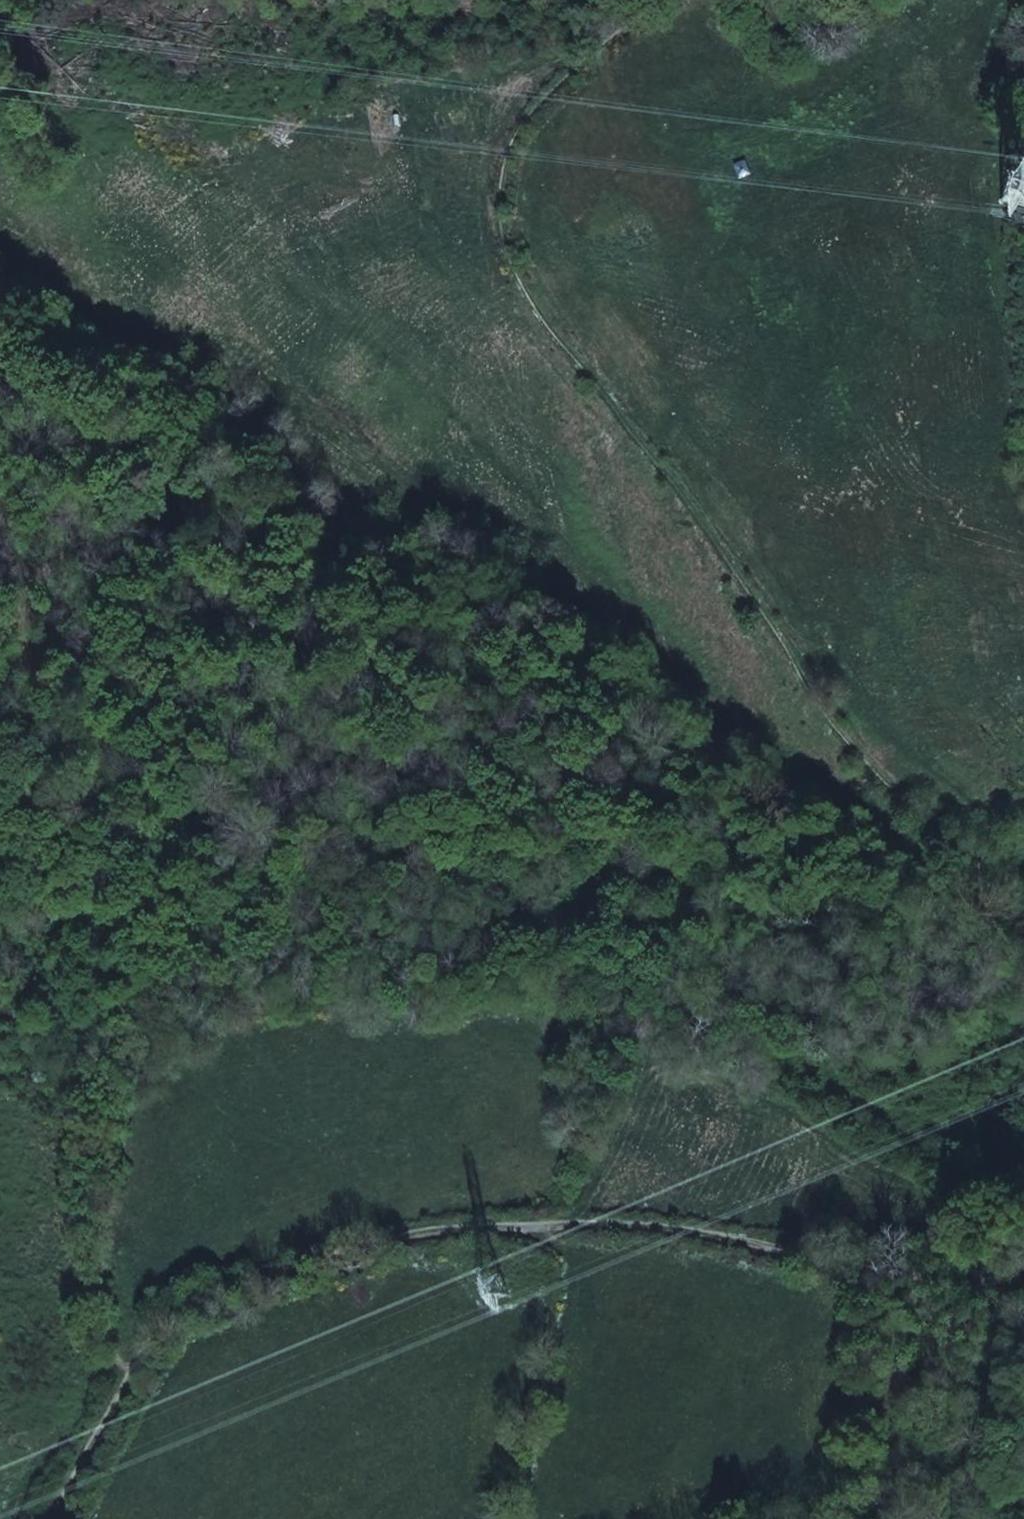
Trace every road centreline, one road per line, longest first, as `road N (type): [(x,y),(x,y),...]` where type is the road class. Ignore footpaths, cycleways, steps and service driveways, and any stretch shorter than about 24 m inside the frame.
road 1 (track): [(1023,1284),(899,1277),(642,1229),(423,1232),(196,1310),(127,1365),(55,1518)]

